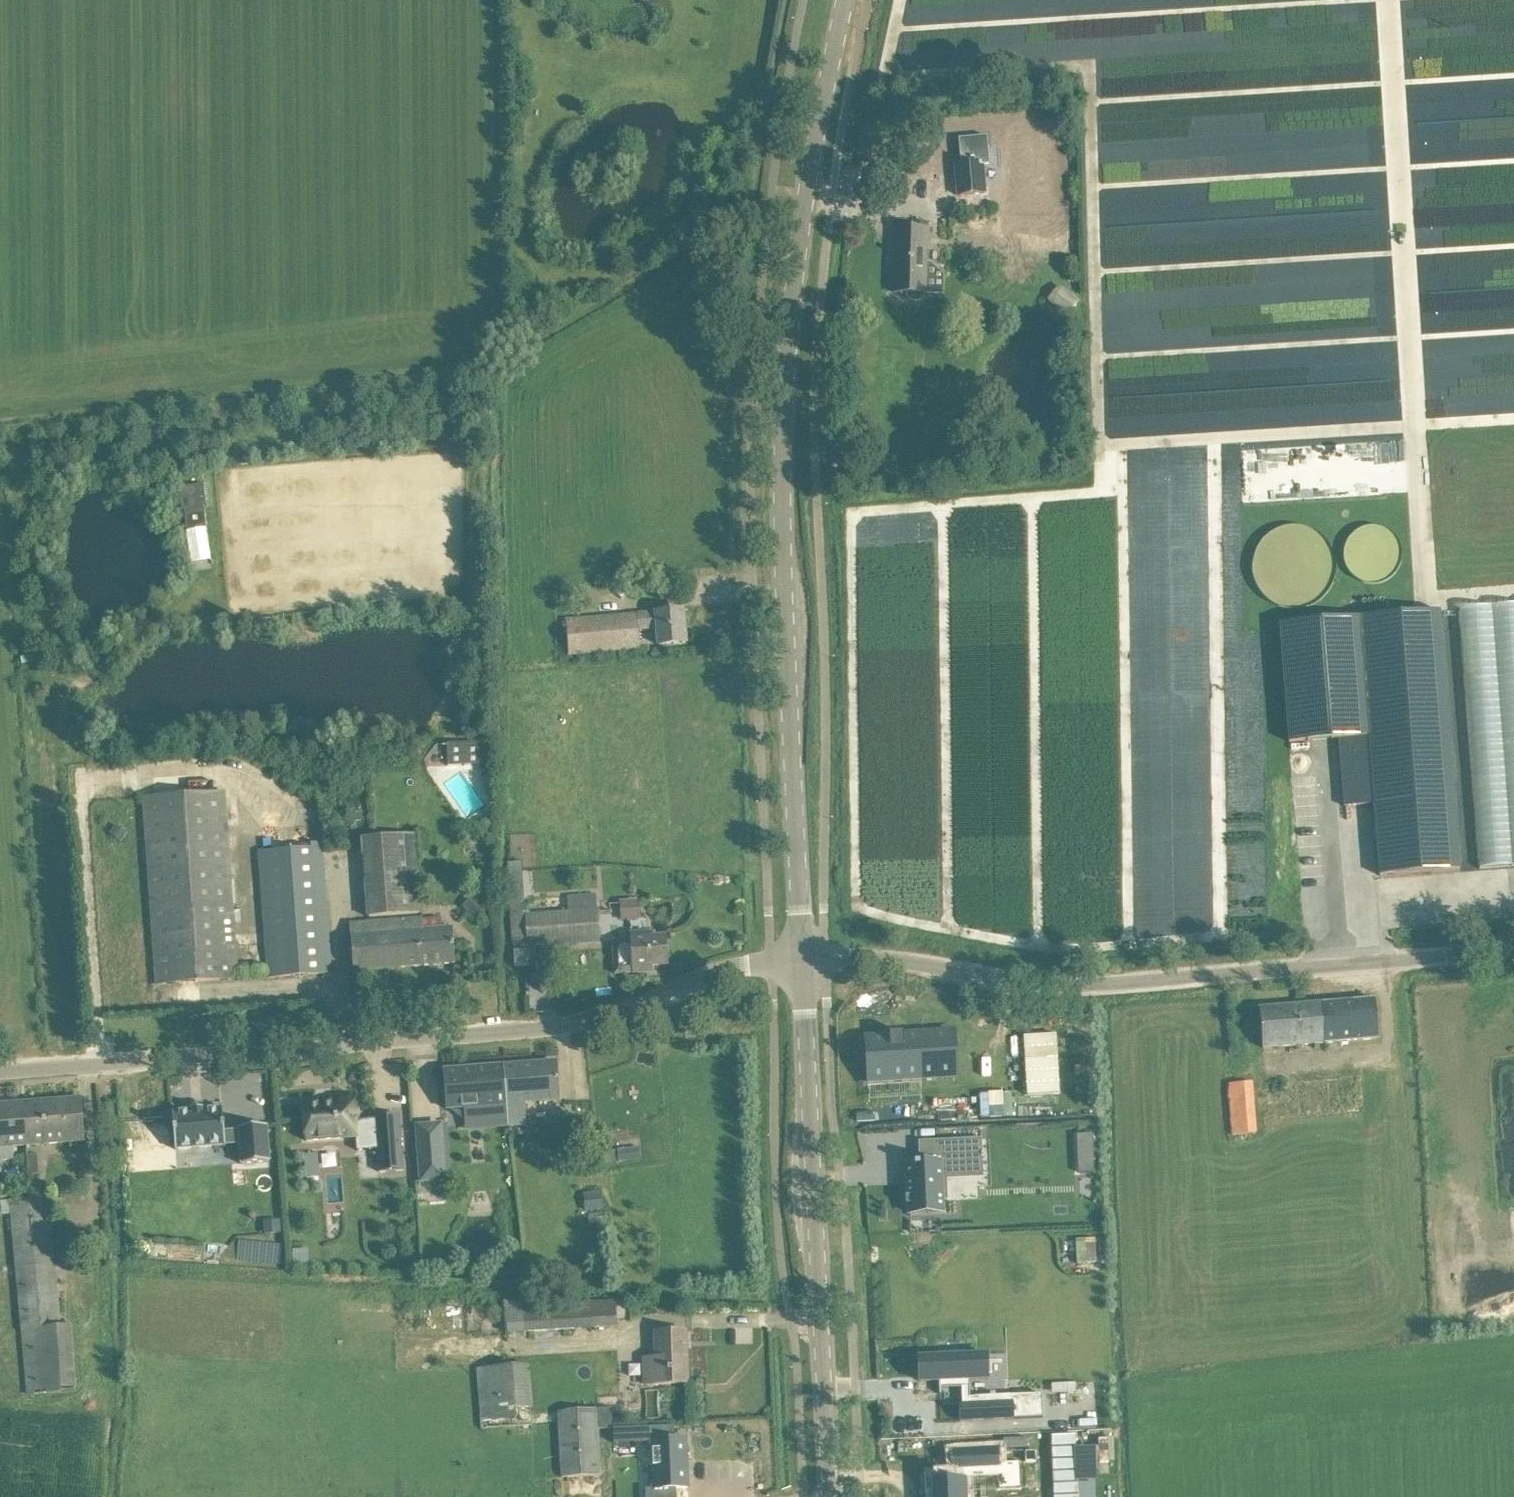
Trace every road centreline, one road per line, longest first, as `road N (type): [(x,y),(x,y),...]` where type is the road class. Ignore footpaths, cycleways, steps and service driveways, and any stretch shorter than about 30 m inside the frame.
road 1 (tertiary): [(803,958),(781,459),(808,185),(845,0)]
road 2 (unclassified): [(0,1073),(548,1028),(735,966),(803,958)]
road 3 (unclassified): [(803,958),(894,960),(1081,985),(1513,950)]
road 4 (tertiary): [(826,1496),(803,958)]

